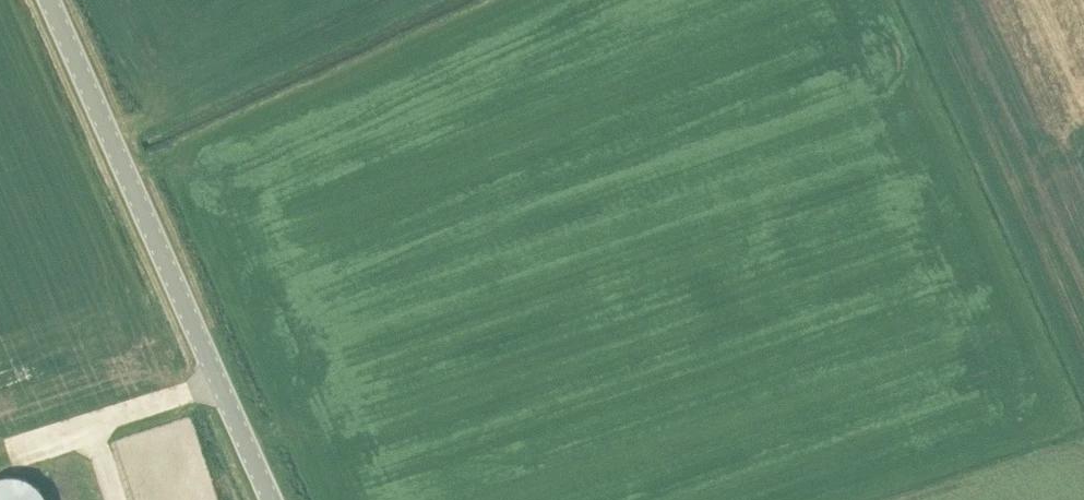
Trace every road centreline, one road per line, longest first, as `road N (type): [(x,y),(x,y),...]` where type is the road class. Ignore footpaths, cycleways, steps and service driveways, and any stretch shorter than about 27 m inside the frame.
road 1 (tertiary): [(271,499),(50,0)]

